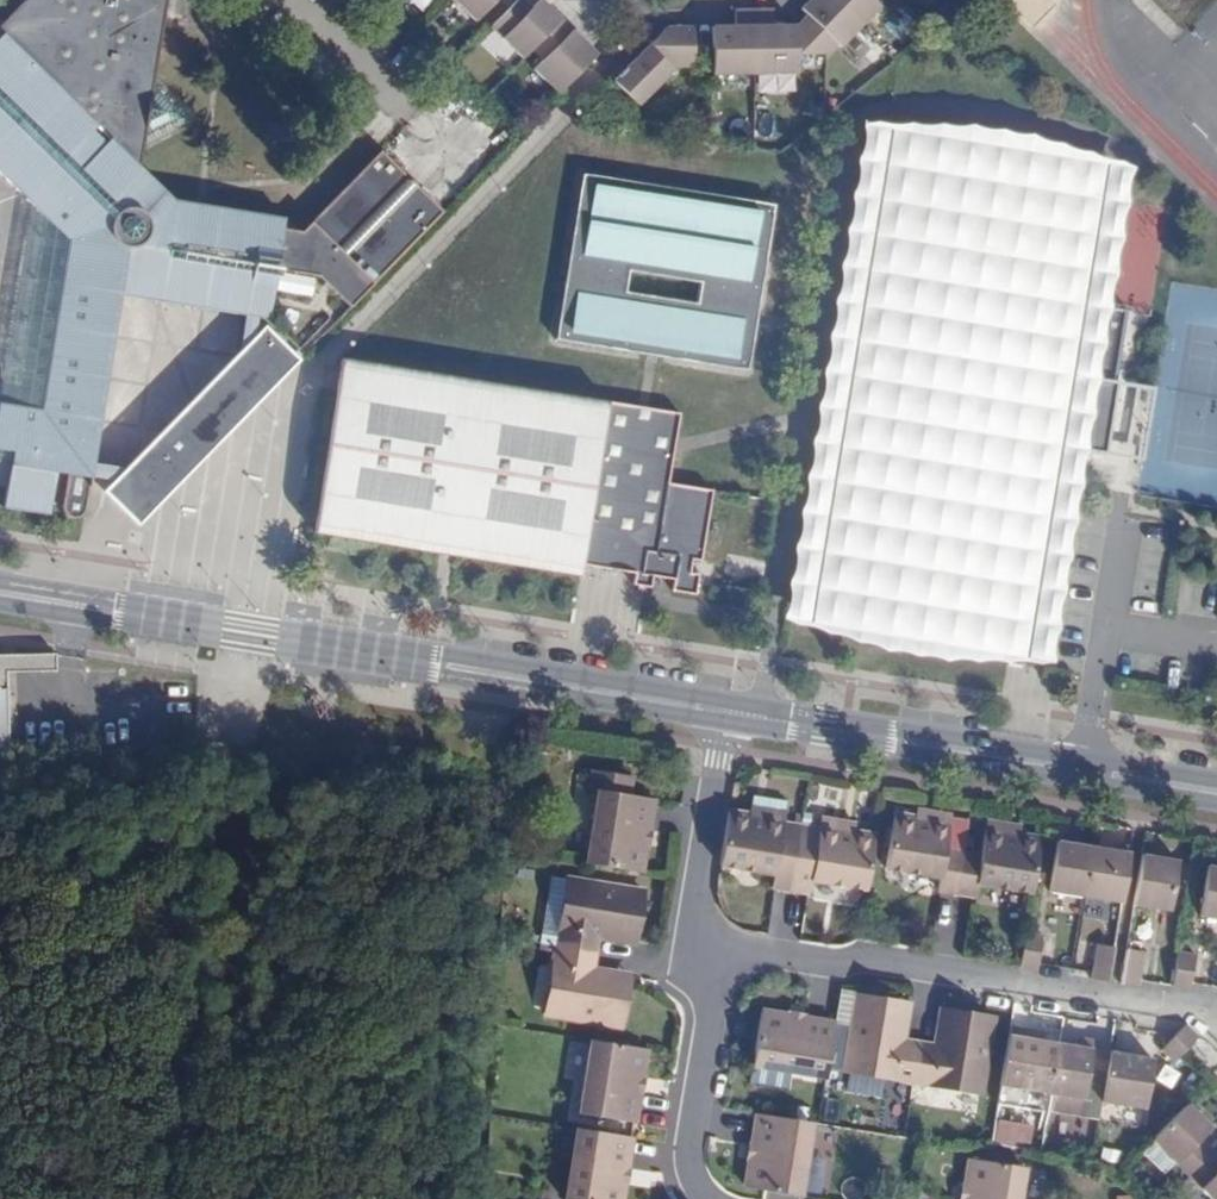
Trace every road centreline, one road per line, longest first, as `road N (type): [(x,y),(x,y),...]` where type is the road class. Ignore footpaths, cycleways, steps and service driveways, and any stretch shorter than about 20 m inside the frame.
road 1 (residential): [(10,594),(580,688)]
road 2 (residential): [(713,948),(830,965),(882,959),(1216,1012)]
road 3 (tertiary): [(724,711),(1216,791)]
road 4 (residential): [(713,948),(688,1158),(707,1198)]
road 5 (residential): [(724,711),(691,906),(696,935),(713,948)]
road 6 (tertiary): [(580,688),(724,711)]

